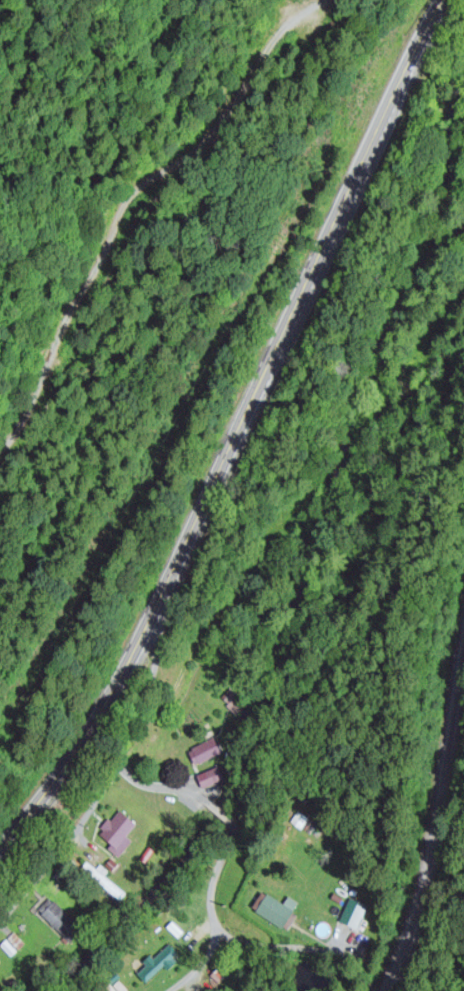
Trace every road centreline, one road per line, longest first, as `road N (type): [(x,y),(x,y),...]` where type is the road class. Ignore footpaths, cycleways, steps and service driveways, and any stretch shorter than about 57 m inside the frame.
road 1 (primary): [(0,860),(95,740),(389,93),(441,0)]
road 2 (residential): [(319,0),(114,221),(0,449)]
road 3 (residential): [(172,990),(213,948),(210,869),(227,826),(210,801),(159,790),(115,760)]
road 4 (residential): [(0,919),(115,760)]
road 5 (residential): [(149,614),(156,639),(115,760)]

